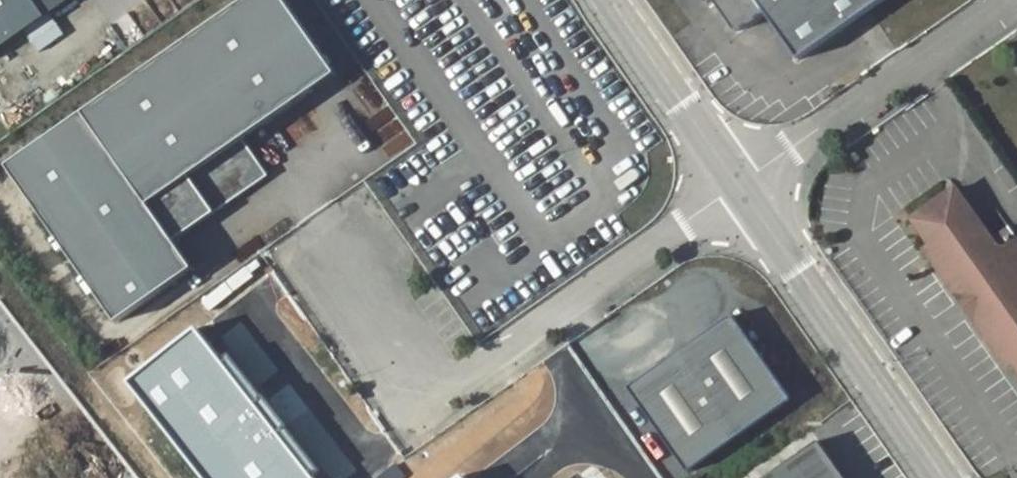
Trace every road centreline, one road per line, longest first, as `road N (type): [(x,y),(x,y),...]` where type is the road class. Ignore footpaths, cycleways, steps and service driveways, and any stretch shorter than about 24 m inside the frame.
road 1 (residential): [(614,0),(946,477)]

